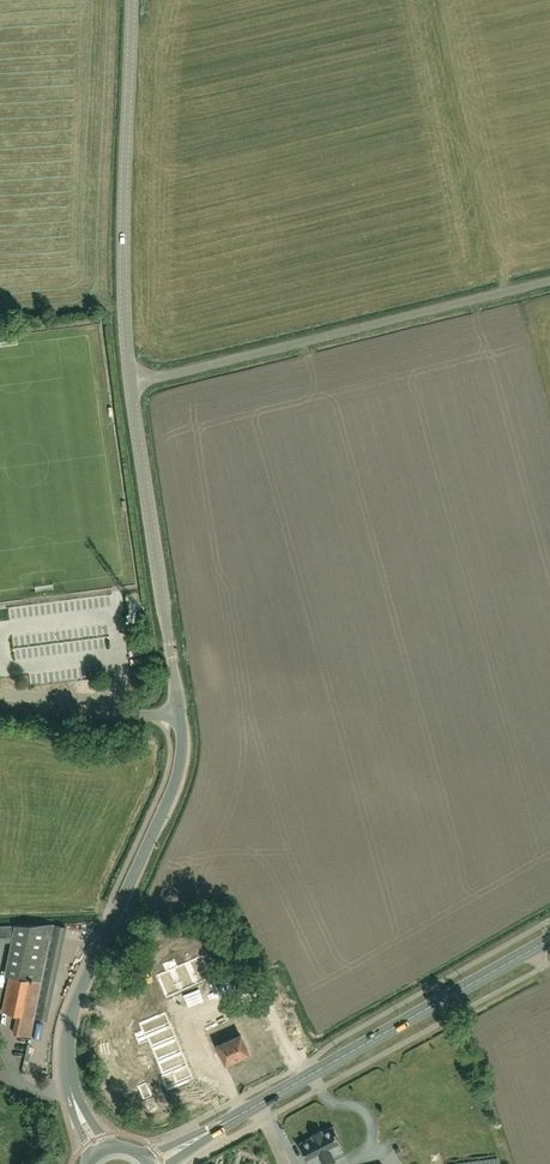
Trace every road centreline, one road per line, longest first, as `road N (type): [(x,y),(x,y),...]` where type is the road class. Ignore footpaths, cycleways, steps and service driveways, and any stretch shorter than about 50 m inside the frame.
road 1 (tertiary): [(101,1152),(72,1099),(65,1042),(83,986),(176,780),(181,719)]
road 2 (primary): [(154,1163),(549,940)]
road 3 (unclassified): [(131,382),(549,282)]
road 4 (tertiary): [(131,382),(123,256),(129,0)]
road 5 (tertiary): [(181,719),(131,382)]
road 6 (unclassified): [(0,706),(181,719)]

